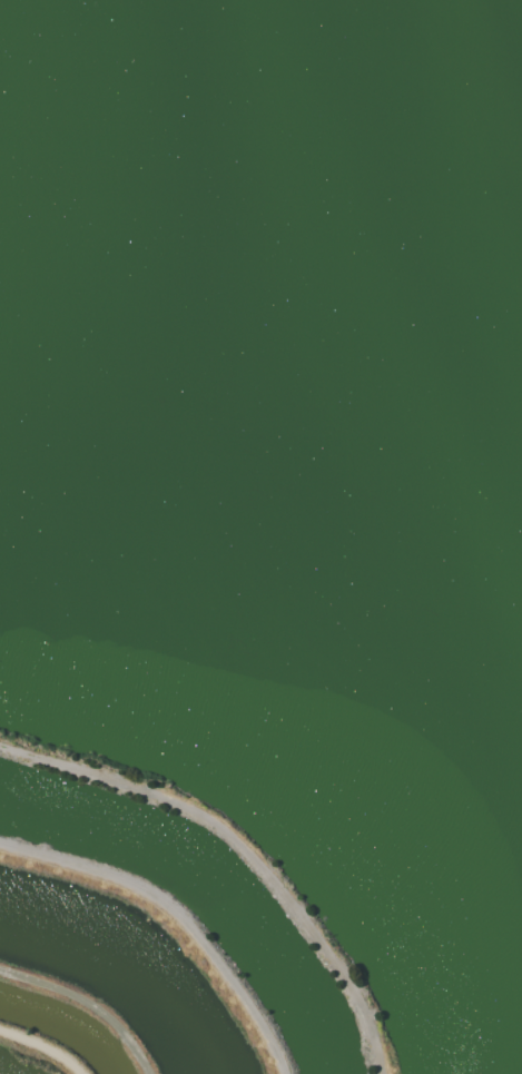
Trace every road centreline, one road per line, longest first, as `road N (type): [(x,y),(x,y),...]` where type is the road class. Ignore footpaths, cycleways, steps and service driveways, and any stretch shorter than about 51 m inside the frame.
road 1 (track): [(0,973),(91,1006),(118,1025),(149,1073)]

